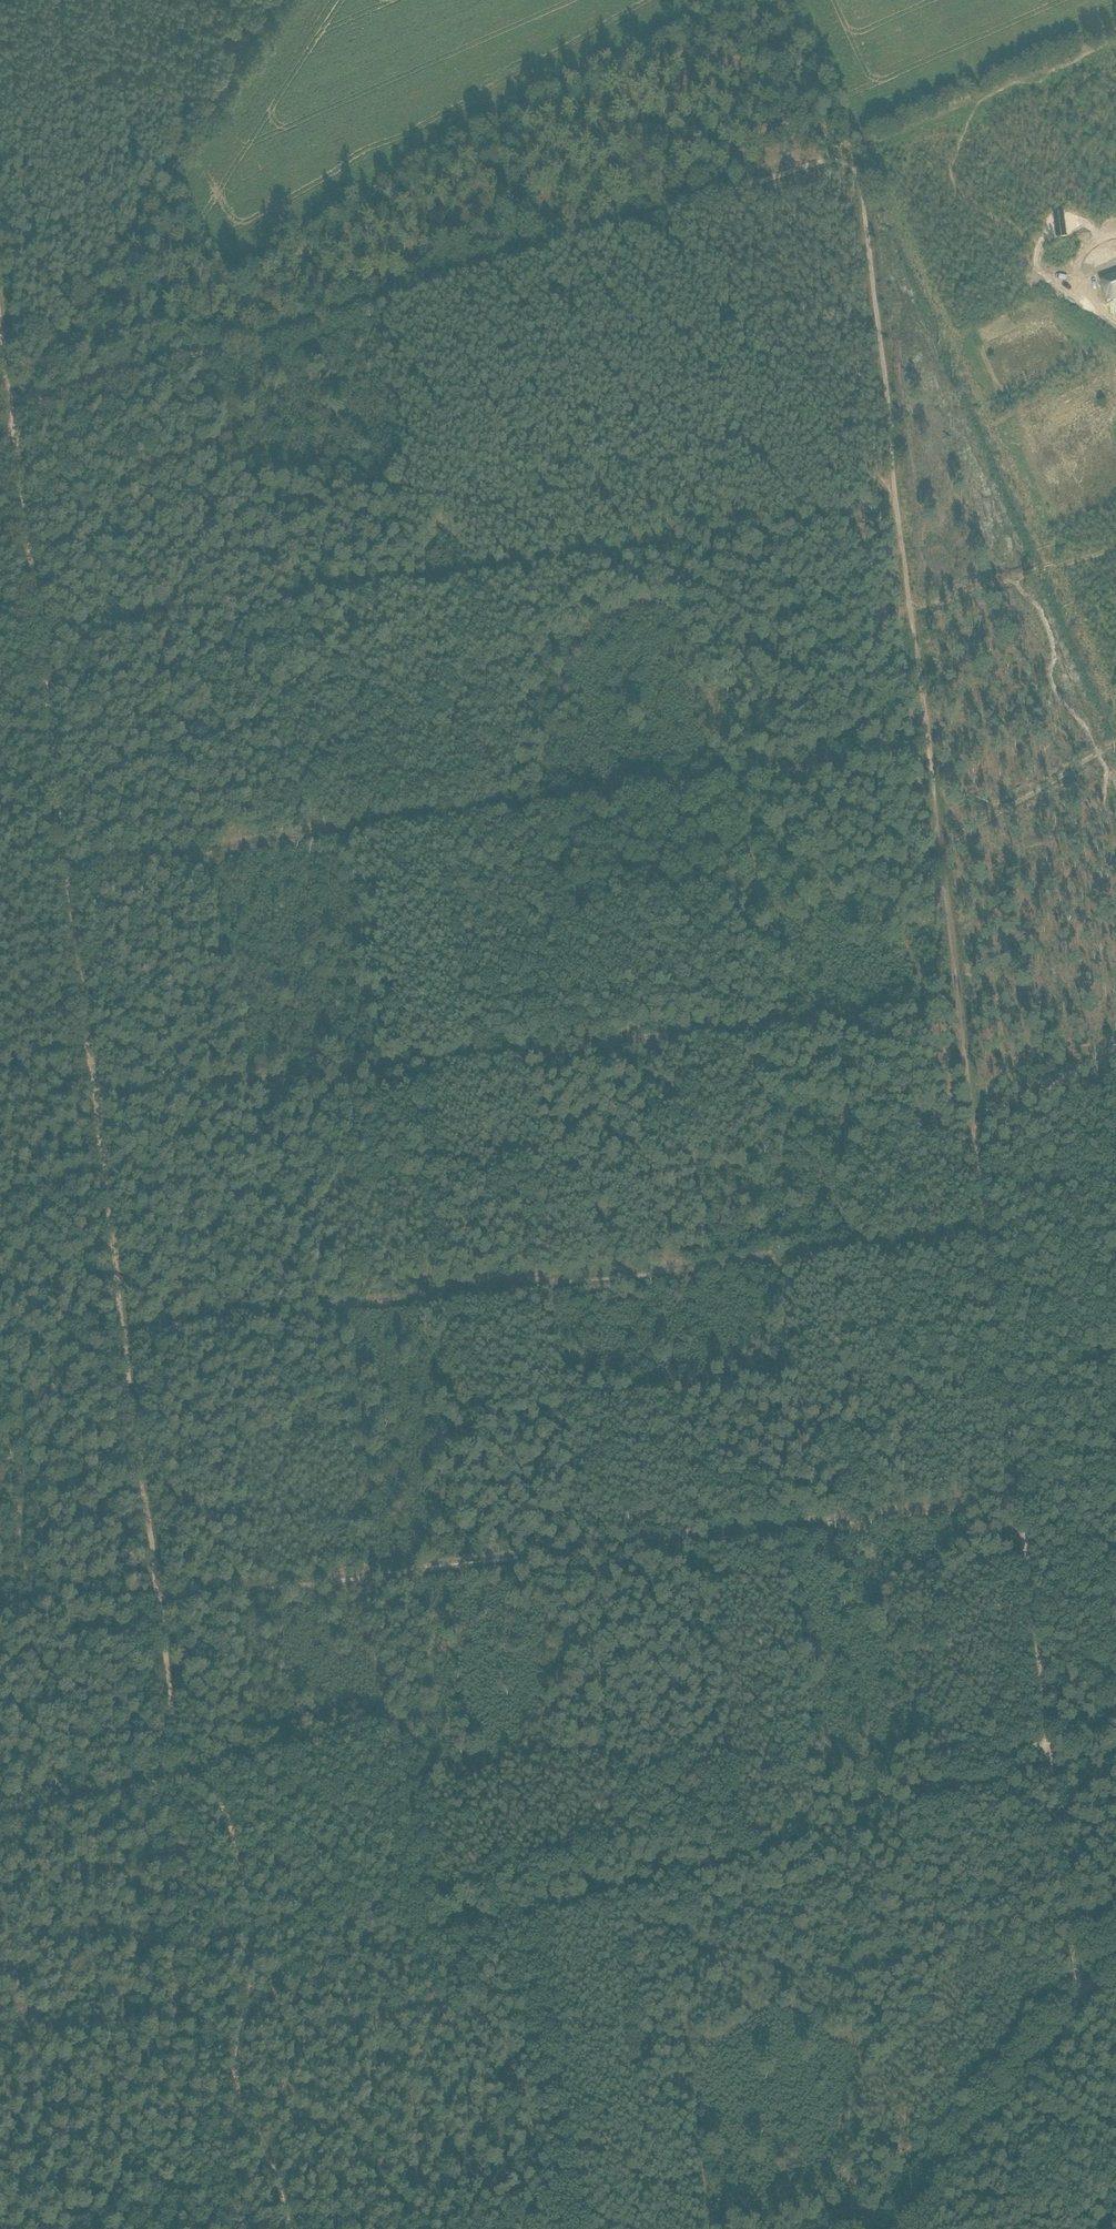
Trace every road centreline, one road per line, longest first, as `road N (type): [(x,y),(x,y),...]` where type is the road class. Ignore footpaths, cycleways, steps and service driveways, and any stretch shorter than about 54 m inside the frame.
road 1 (track): [(855,168),(835,158),(52,404)]
road 2 (track): [(882,1251),(125,1330)]
road 3 (track): [(13,418),(98,1107)]
road 4 (track): [(972,1117),(894,506)]
road 5 (track): [(1054,1781),(527,1920)]
road 6 (track): [(98,1107),(158,1597)]
road 7 (track): [(13,418),(273,9)]
road 8 (track): [(422,1942),(399,1756),(389,1733),(361,1728),(233,1765)]
road 9 (track): [(894,506),(855,168)]
road 10 (track): [(1087,1974),(886,2228)]
road 11 (track): [(1043,1683),(1007,1390)]
road 12 (track): [(273,9),(81,89),(0,97)]
road 13 (track): [(198,1776),(226,1828),(241,1885),(251,1946),(247,1990)]
road 14 (track): [(1087,1974),(1076,1956),(1054,1781)]
road 15 (track): [(158,1597),(173,1781)]
road 16 (track): [(972,1117),(1115,1054)]
road 17 (track): [(294,2228),(233,2088)]
road 18 (track): [(1007,1390),(987,1240)]
road 19 (track): [(422,1942),(289,1978)]
road 20 (track): [(120,1793),(0,1824)]
road 21 (track): [(987,1240),(972,1117)]

